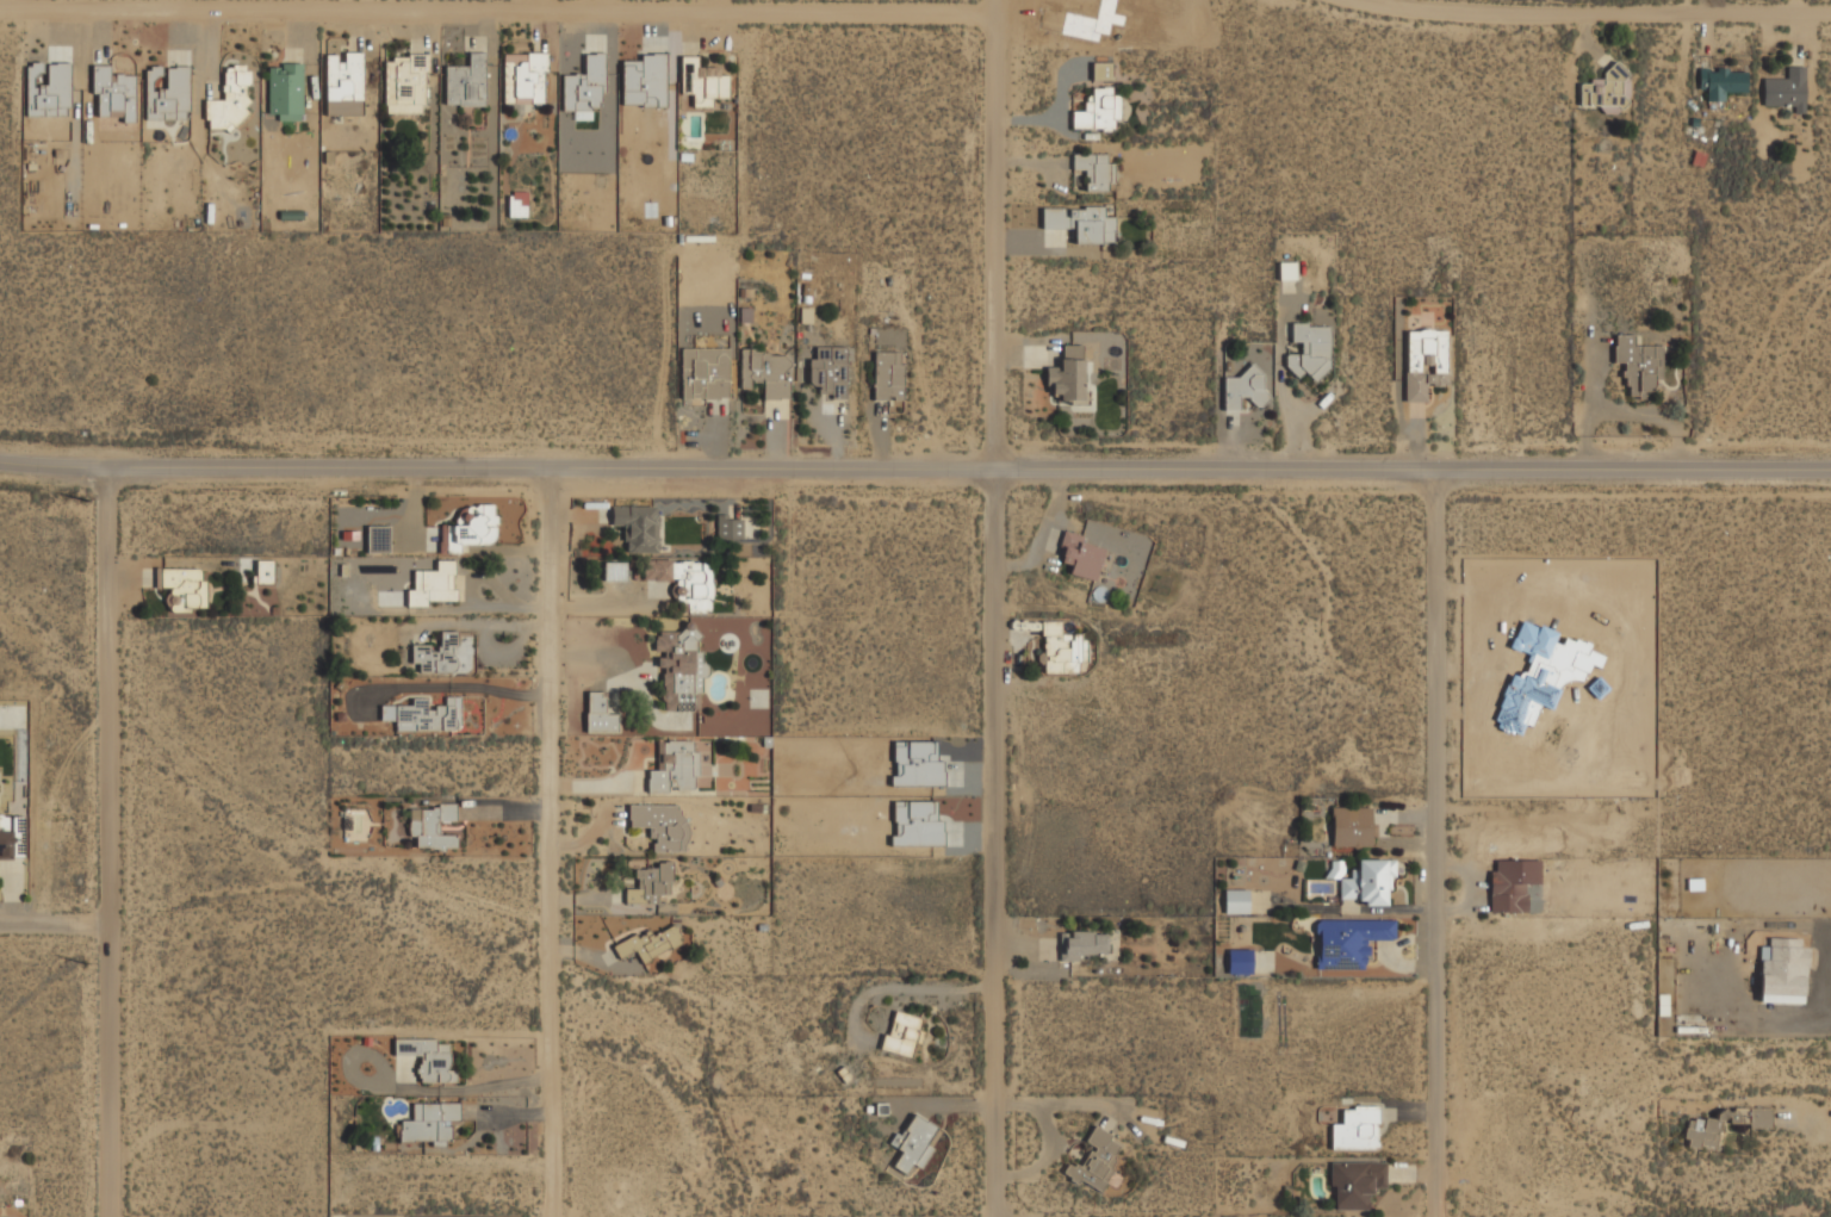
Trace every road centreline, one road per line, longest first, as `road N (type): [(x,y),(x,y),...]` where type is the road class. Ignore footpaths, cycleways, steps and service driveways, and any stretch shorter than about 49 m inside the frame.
road 1 (tertiary): [(0,464),(107,479),(1830,476)]
road 2 (residential): [(1004,1216),(992,0)]
road 3 (residential): [(0,4),(992,12)]
road 4 (residential): [(555,473),(557,1216)]
road 5 (residential): [(107,479),(107,1216)]
road 6 (residential): [(1441,480),(1437,1216)]
road 7 (residential): [(1358,0),(1467,14),(1830,13)]

